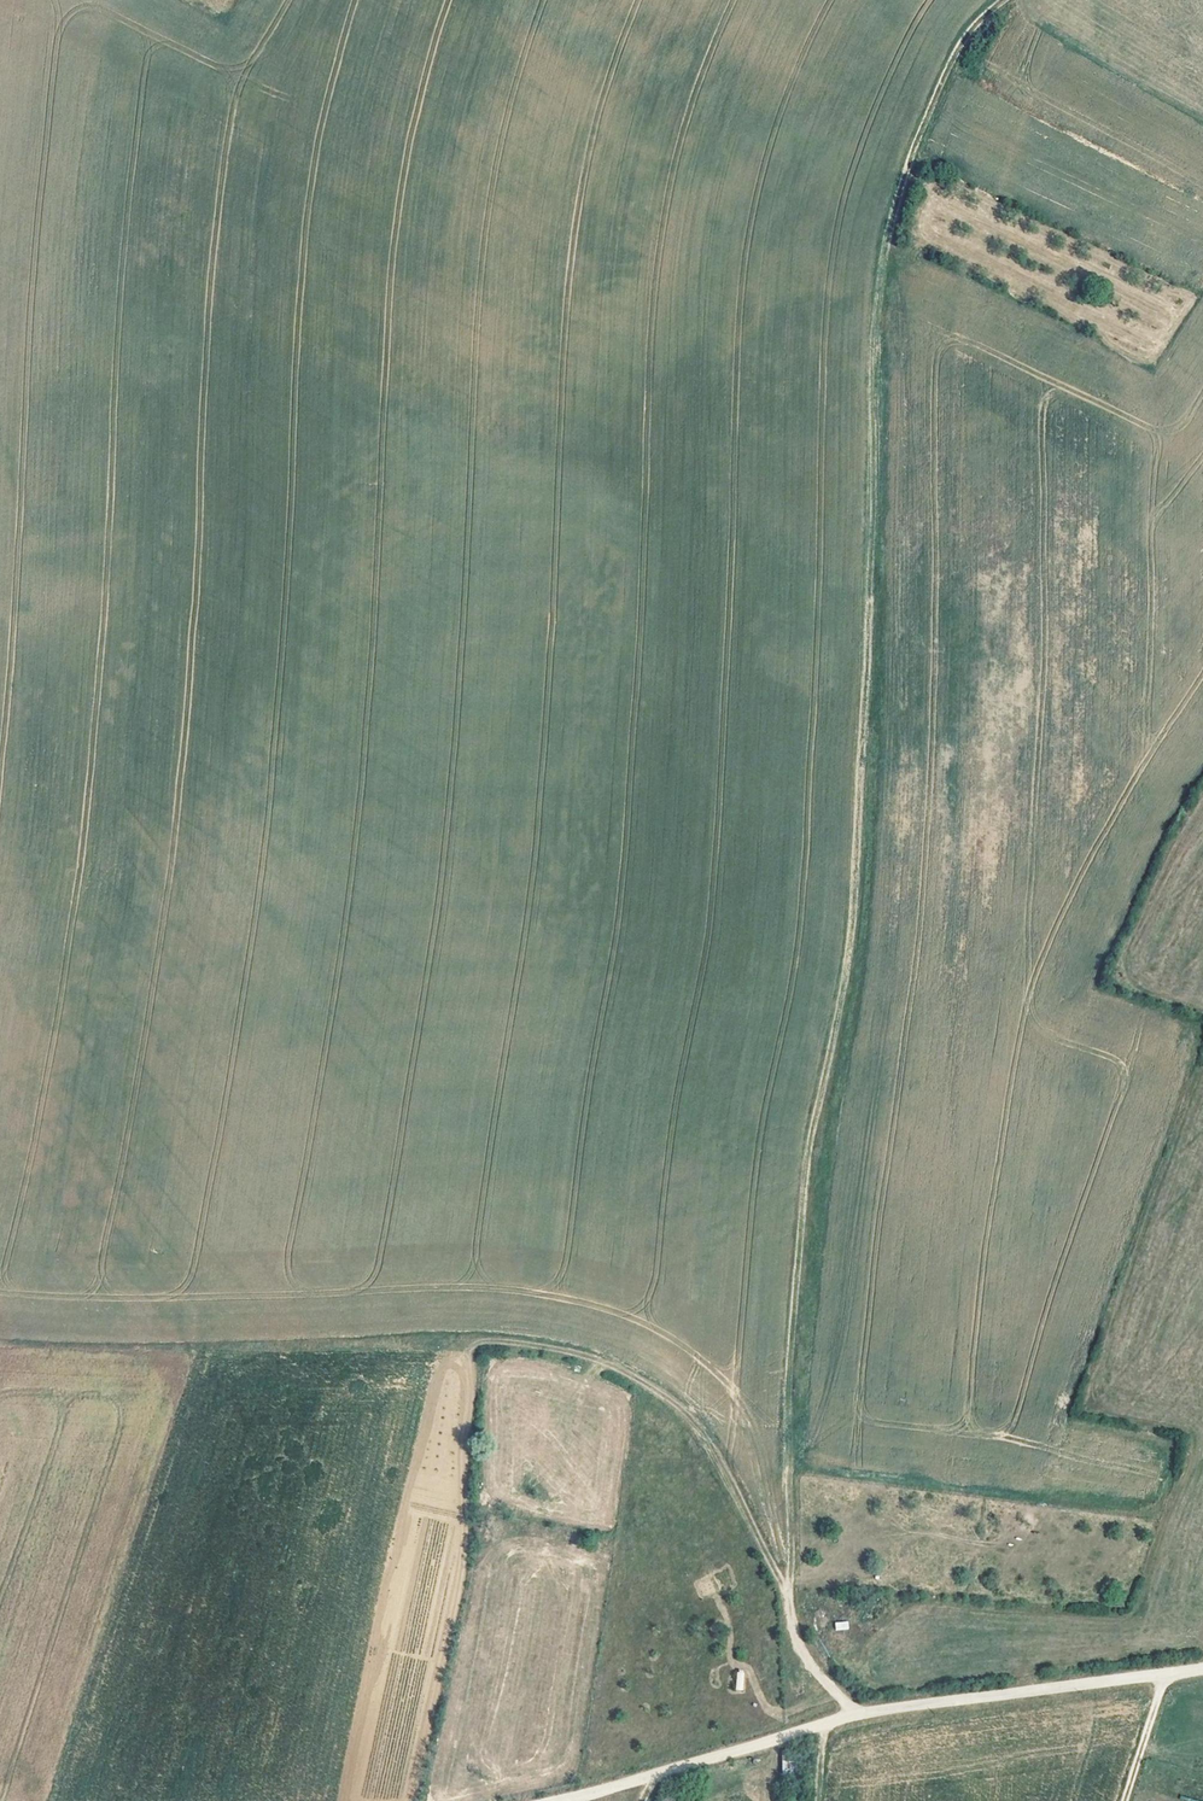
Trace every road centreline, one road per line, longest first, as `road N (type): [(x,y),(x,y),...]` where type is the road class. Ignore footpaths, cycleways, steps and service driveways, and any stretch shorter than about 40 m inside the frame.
road 1 (track): [(1004,0),(952,61),(924,124),(883,265),(855,923),(813,1141),(786,1433),(792,1615),(801,1648),(859,1714)]
road 2 (track): [(0,1343),(463,1339),(596,1357),(637,1378),(706,1433),(791,1594)]
road 3 (track): [(559,1800),(859,1714),(1202,1669)]
road 4 (track): [(787,1462),(1037,1497)]
road 5 (track): [(1123,1800),(1166,1673)]

